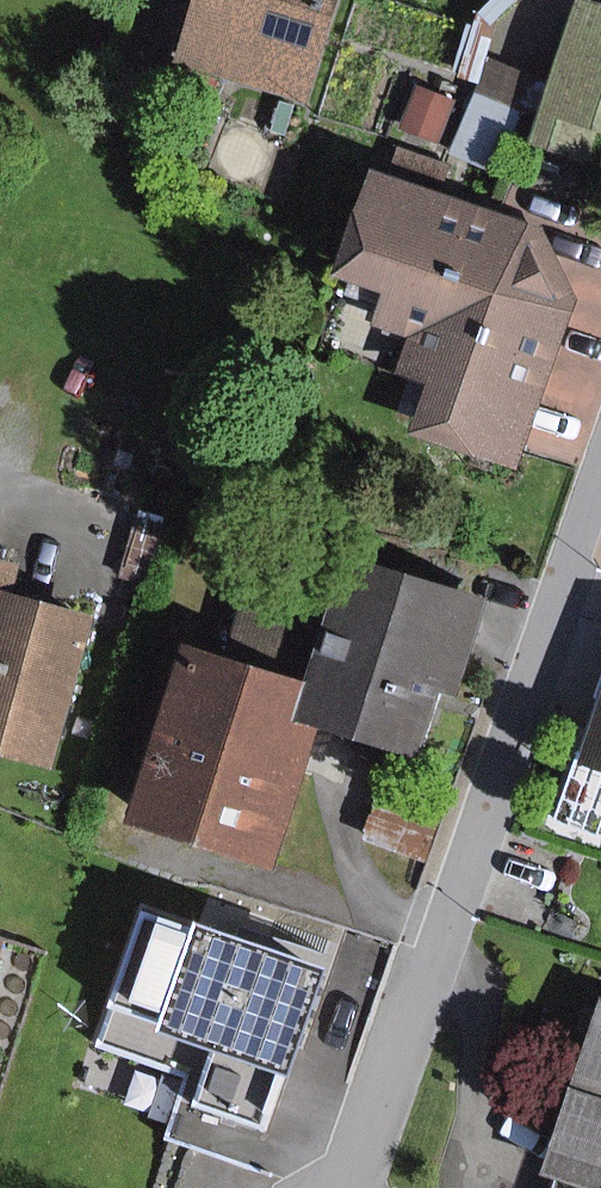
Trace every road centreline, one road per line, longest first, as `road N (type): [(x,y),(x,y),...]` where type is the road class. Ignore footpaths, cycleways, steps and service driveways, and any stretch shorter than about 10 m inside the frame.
road 1 (residential): [(600,461),(347,1187)]

